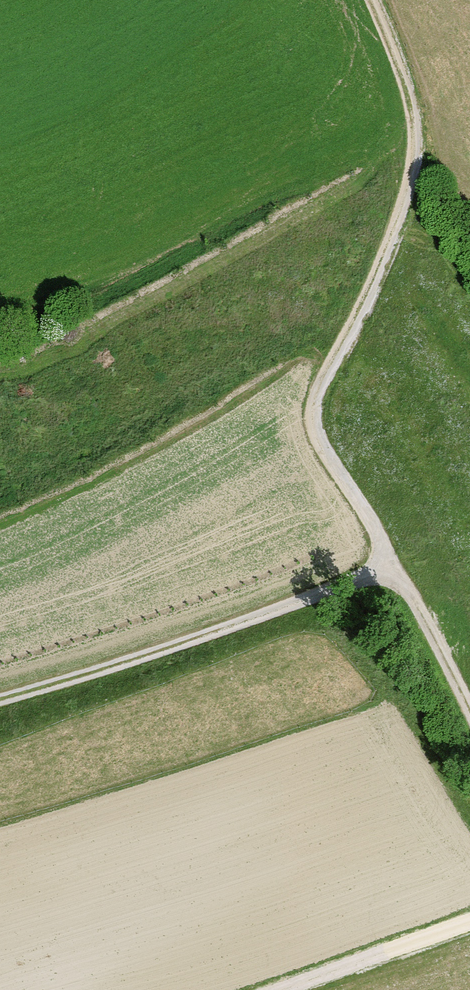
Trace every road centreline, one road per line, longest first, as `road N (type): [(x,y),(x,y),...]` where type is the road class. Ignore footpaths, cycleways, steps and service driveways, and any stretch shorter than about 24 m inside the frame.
road 1 (track): [(415,131),(393,236),(318,391),(313,425),(469,709)]
road 2 (track): [(0,699),(394,567)]
road 3 (track): [(469,922),(280,989)]
road 4 (track): [(415,131),(372,0)]

